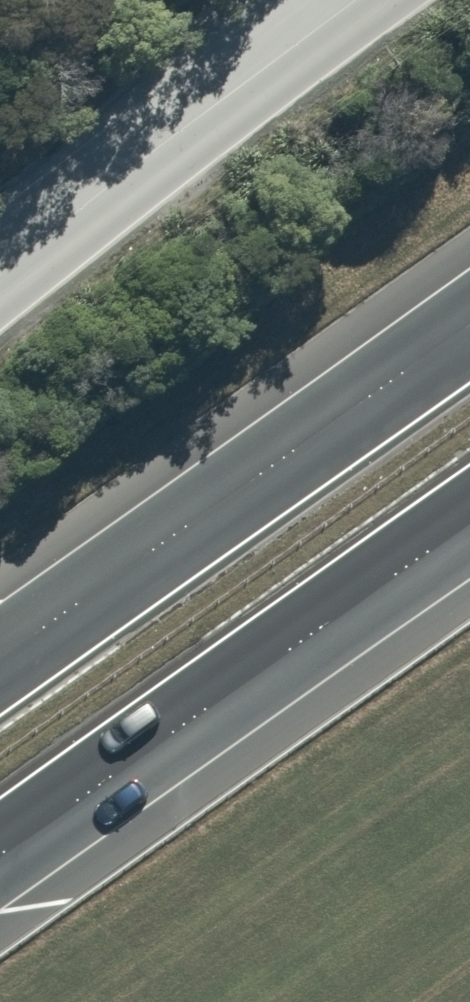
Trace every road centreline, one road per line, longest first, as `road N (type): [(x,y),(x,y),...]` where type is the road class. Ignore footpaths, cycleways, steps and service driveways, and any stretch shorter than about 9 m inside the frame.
road 1 (trunk): [(469,516),(0,859)]
road 2 (trunk): [(0,666),(469,328)]
road 3 (unclassified): [(0,276),(354,0)]

